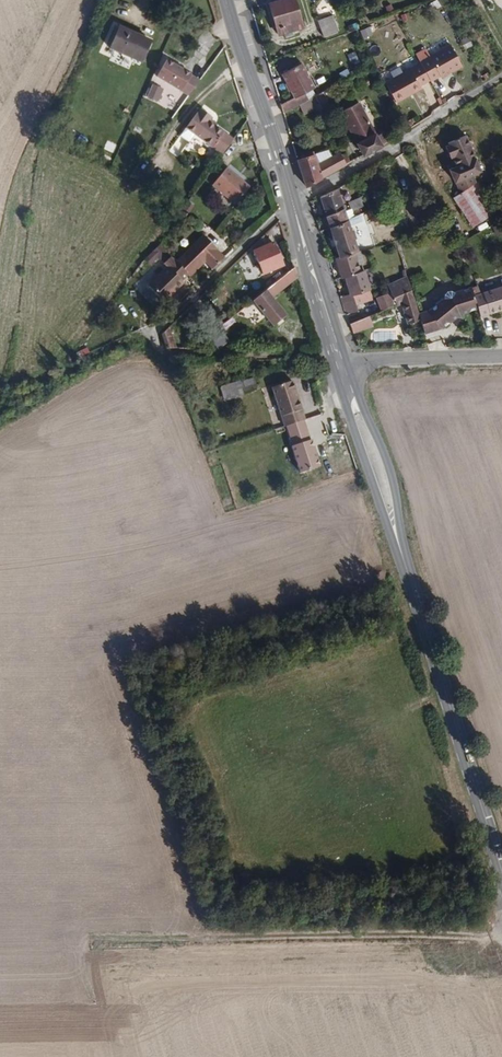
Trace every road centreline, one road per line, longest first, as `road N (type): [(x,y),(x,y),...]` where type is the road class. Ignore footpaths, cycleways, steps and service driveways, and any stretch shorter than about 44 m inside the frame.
road 1 (track): [(0,1000),(97,994),(115,947),(501,937)]
road 2 (secondary): [(343,363),(501,869)]
road 3 (secondary): [(228,0),(343,363)]
road 4 (track): [(295,203),(158,330)]
road 5 (track): [(243,58),(189,110),(163,162),(162,188)]
road 6 (unclassified): [(343,363),(501,357)]

